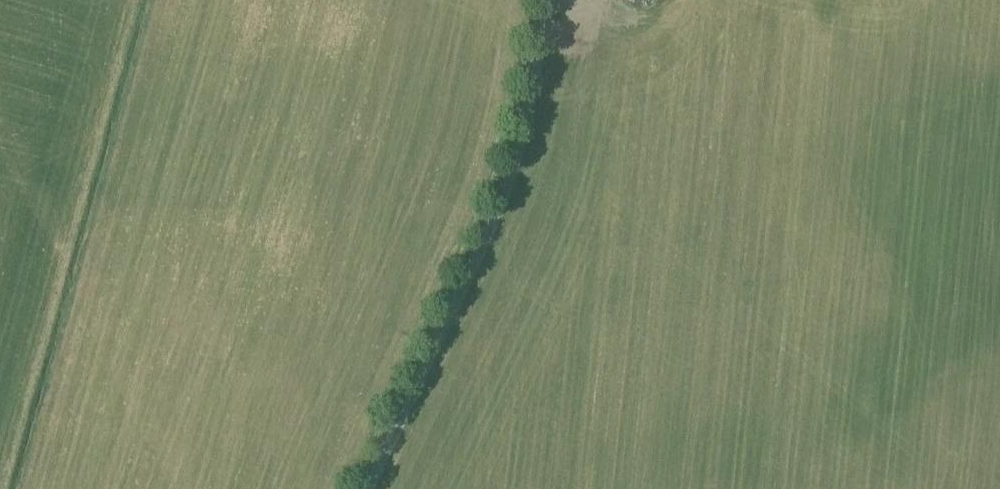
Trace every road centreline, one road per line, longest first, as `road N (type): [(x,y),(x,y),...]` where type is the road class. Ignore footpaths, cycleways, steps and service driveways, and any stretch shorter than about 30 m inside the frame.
road 1 (unclassified): [(369,488),(500,211),(550,0)]

